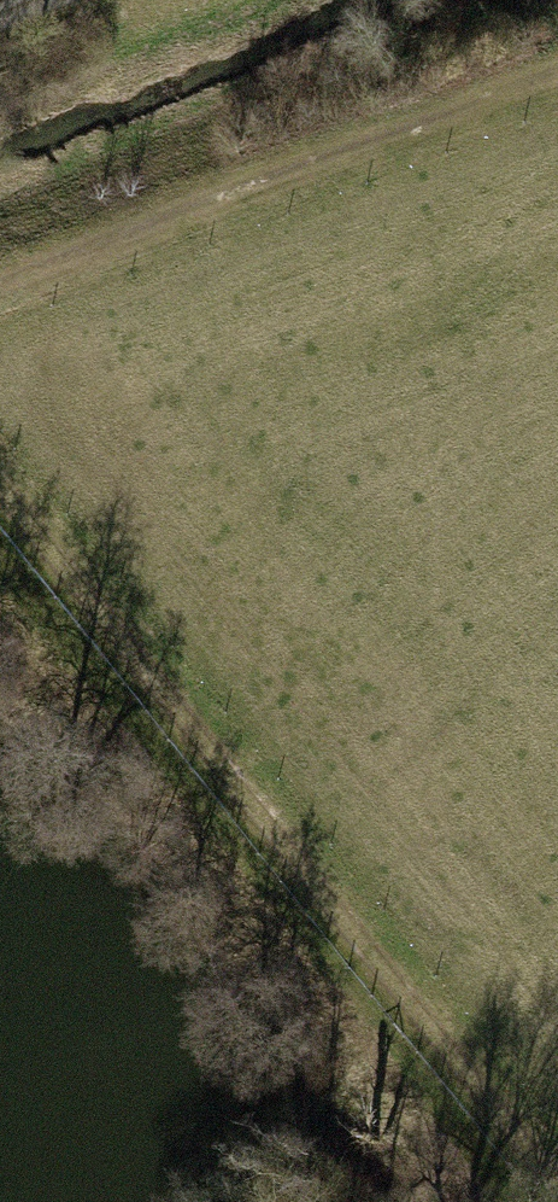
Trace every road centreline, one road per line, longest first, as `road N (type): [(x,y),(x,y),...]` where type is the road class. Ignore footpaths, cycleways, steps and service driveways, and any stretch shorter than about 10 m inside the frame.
road 1 (track): [(0,486),(557,1183)]
road 2 (track): [(507,1201),(0,564)]
road 3 (track): [(0,289),(557,66)]

